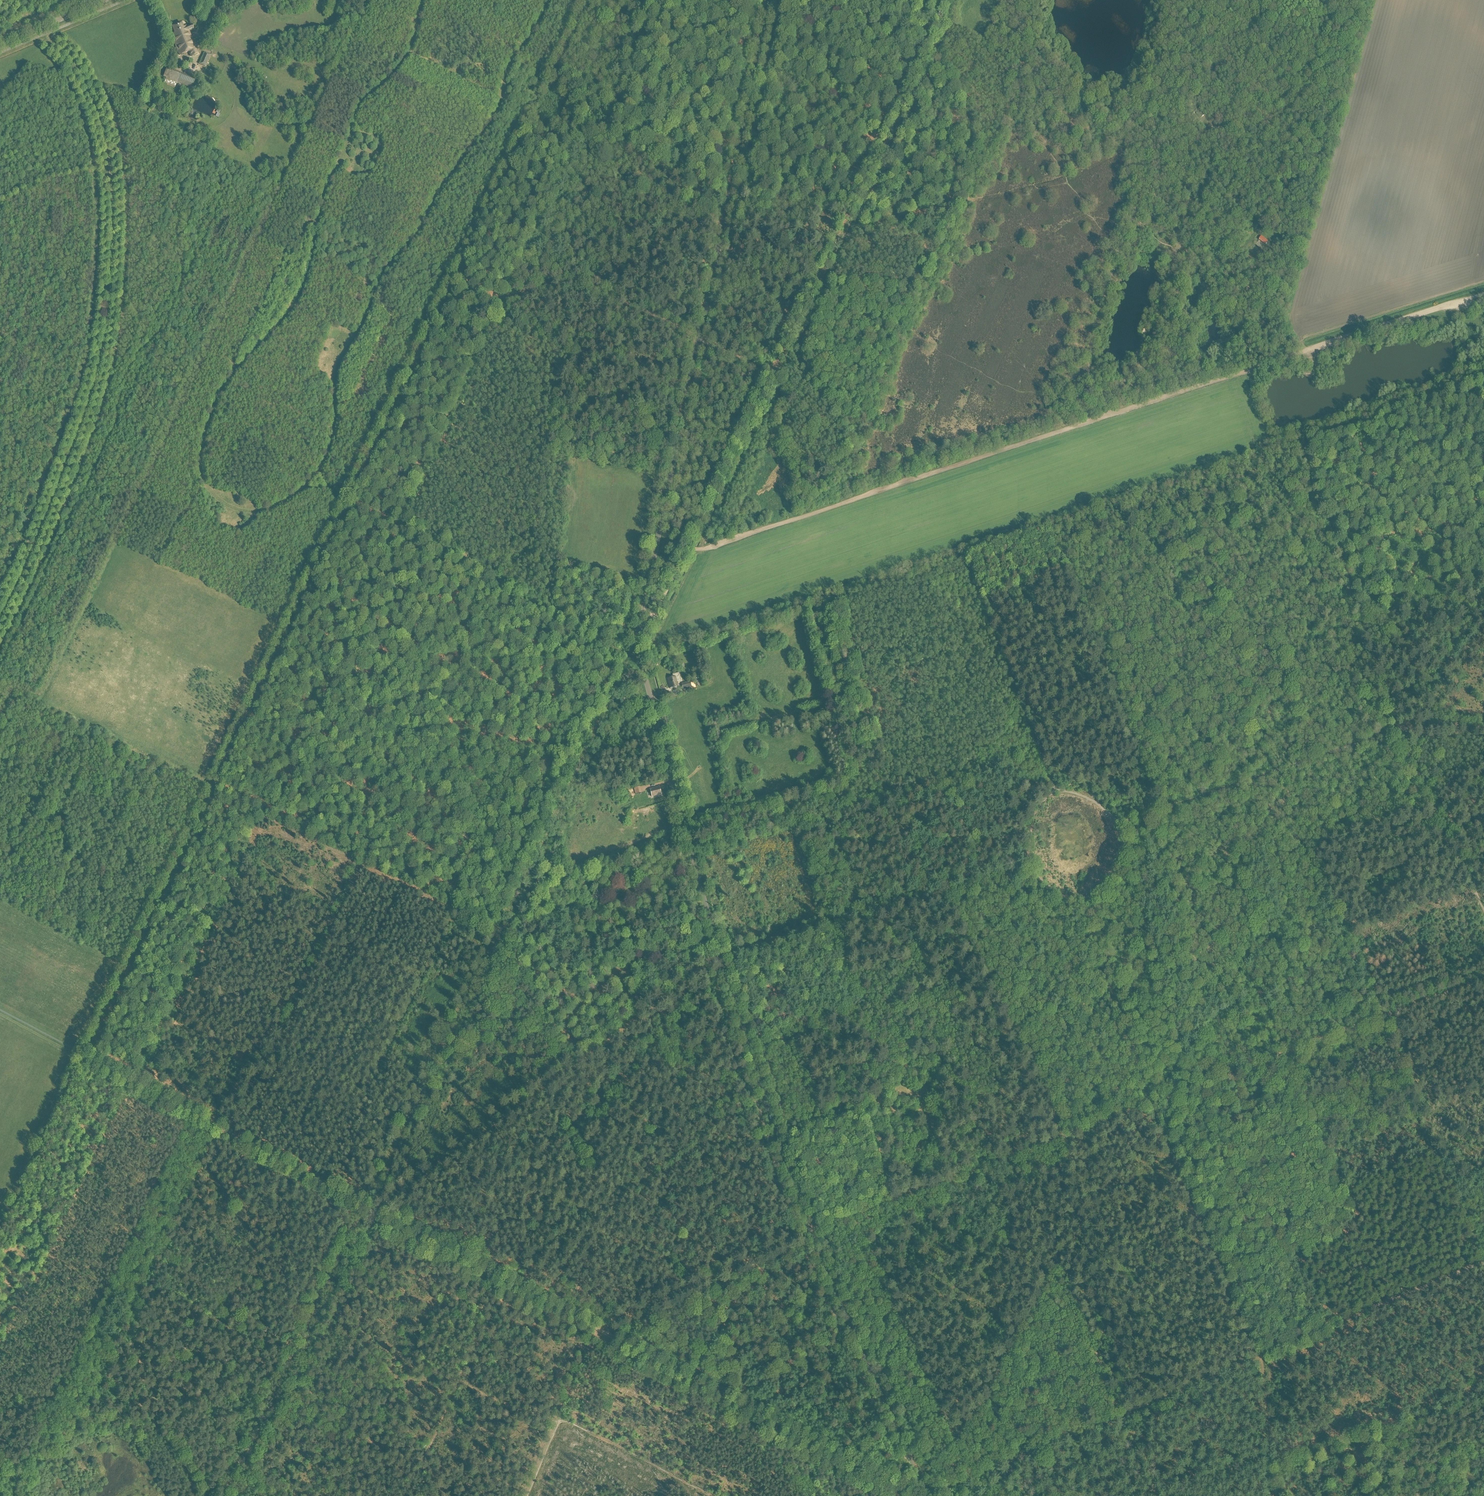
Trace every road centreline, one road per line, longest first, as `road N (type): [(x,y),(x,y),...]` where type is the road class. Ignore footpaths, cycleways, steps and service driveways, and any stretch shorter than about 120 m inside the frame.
road 1 (unclassified): [(924,1495),(809,1234),(720,958),(639,654),(770,0)]
road 2 (track): [(958,1441),(1148,1105),(1289,1051),(1339,1183),(1438,1146),(1316,854),(1290,766),(1401,729),(1363,619),(1483,578)]
road 3 (track): [(1091,895),(1148,1099),(1263,1358),(972,1479)]
road 4 (track): [(476,233),(211,790)]
road 5 (track): [(651,614),(689,550),(1113,414)]
road 6 (track): [(397,526),(604,92)]
road 7 (track): [(505,1280),(913,1495)]
road 8 (track): [(720,958),(377,1213)]
road 9 (track): [(0,1015),(364,1207)]
road 10 (track): [(1148,1105),(810,1235)]
road 11 (track): [(640,661),(963,554)]
road 12 (track): [(1273,450),(963,554)]
road 13 (track): [(499,931),(639,654)]
road 14 (track): [(364,1207),(499,931)]
road 15 (track): [(397,526),(267,795)]
road 16 (track): [(211,790),(81,1056)]
road 17 (track): [(1043,146),(1020,136),(1012,112),(1024,71),(1018,59),(897,0)]
road 18 (track): [(1263,1358),(1483,1263)]
road 19 (track): [(1220,0),(1182,118),(1132,219)]
road 20 (track): [(1273,450),(1483,379)]
road 21 (track): [(889,902),(1029,854),(1036,811),(1056,790)]
road 22 (track): [(1132,219),(1089,365),(1113,414)]
road 23 (track): [(1301,440),(1363,619)]
road 24 (track): [(1121,823),(1290,766)]
road 25 (track): [(720,958),(889,902)]
road 26 (track): [(290,1362),(363,1212)]
road 27 (track): [(364,1207),(505,1280)]
road 28 (track): [(397,526),(524,598)]
road 29 (track): [(257,814),(387,876)]
road 30 (track): [(1113,414),(1248,371)]
road 31 (track): [(1263,1358),(1275,1495)]
road 32 (track): [(1299,353),(1428,311)]
road 33 (track): [(230,1481),(290,1362)]
road 34 (track): [(476,233),(596,288)]
road 35 (track): [(499,931),(387,876)]
road 36 (track): [(524,598),(631,656)]

